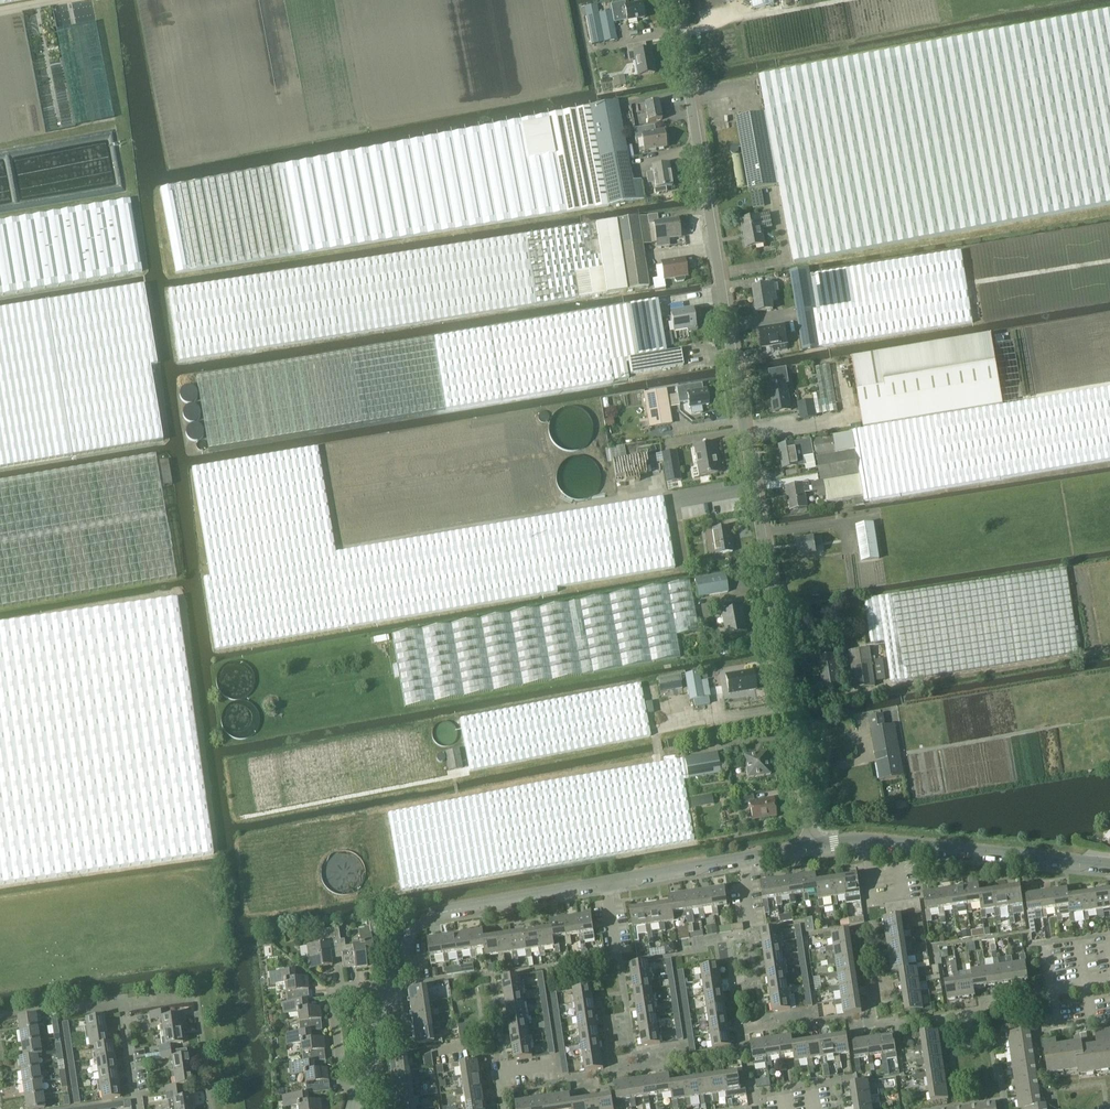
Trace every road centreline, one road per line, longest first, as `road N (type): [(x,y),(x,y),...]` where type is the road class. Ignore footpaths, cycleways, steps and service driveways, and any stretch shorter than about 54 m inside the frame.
road 1 (tertiary): [(815,846),(676,0)]
road 2 (residential): [(355,1108),(413,924),(435,913),(815,846)]
road 3 (tertiary): [(1109,870),(857,842),(815,846)]

